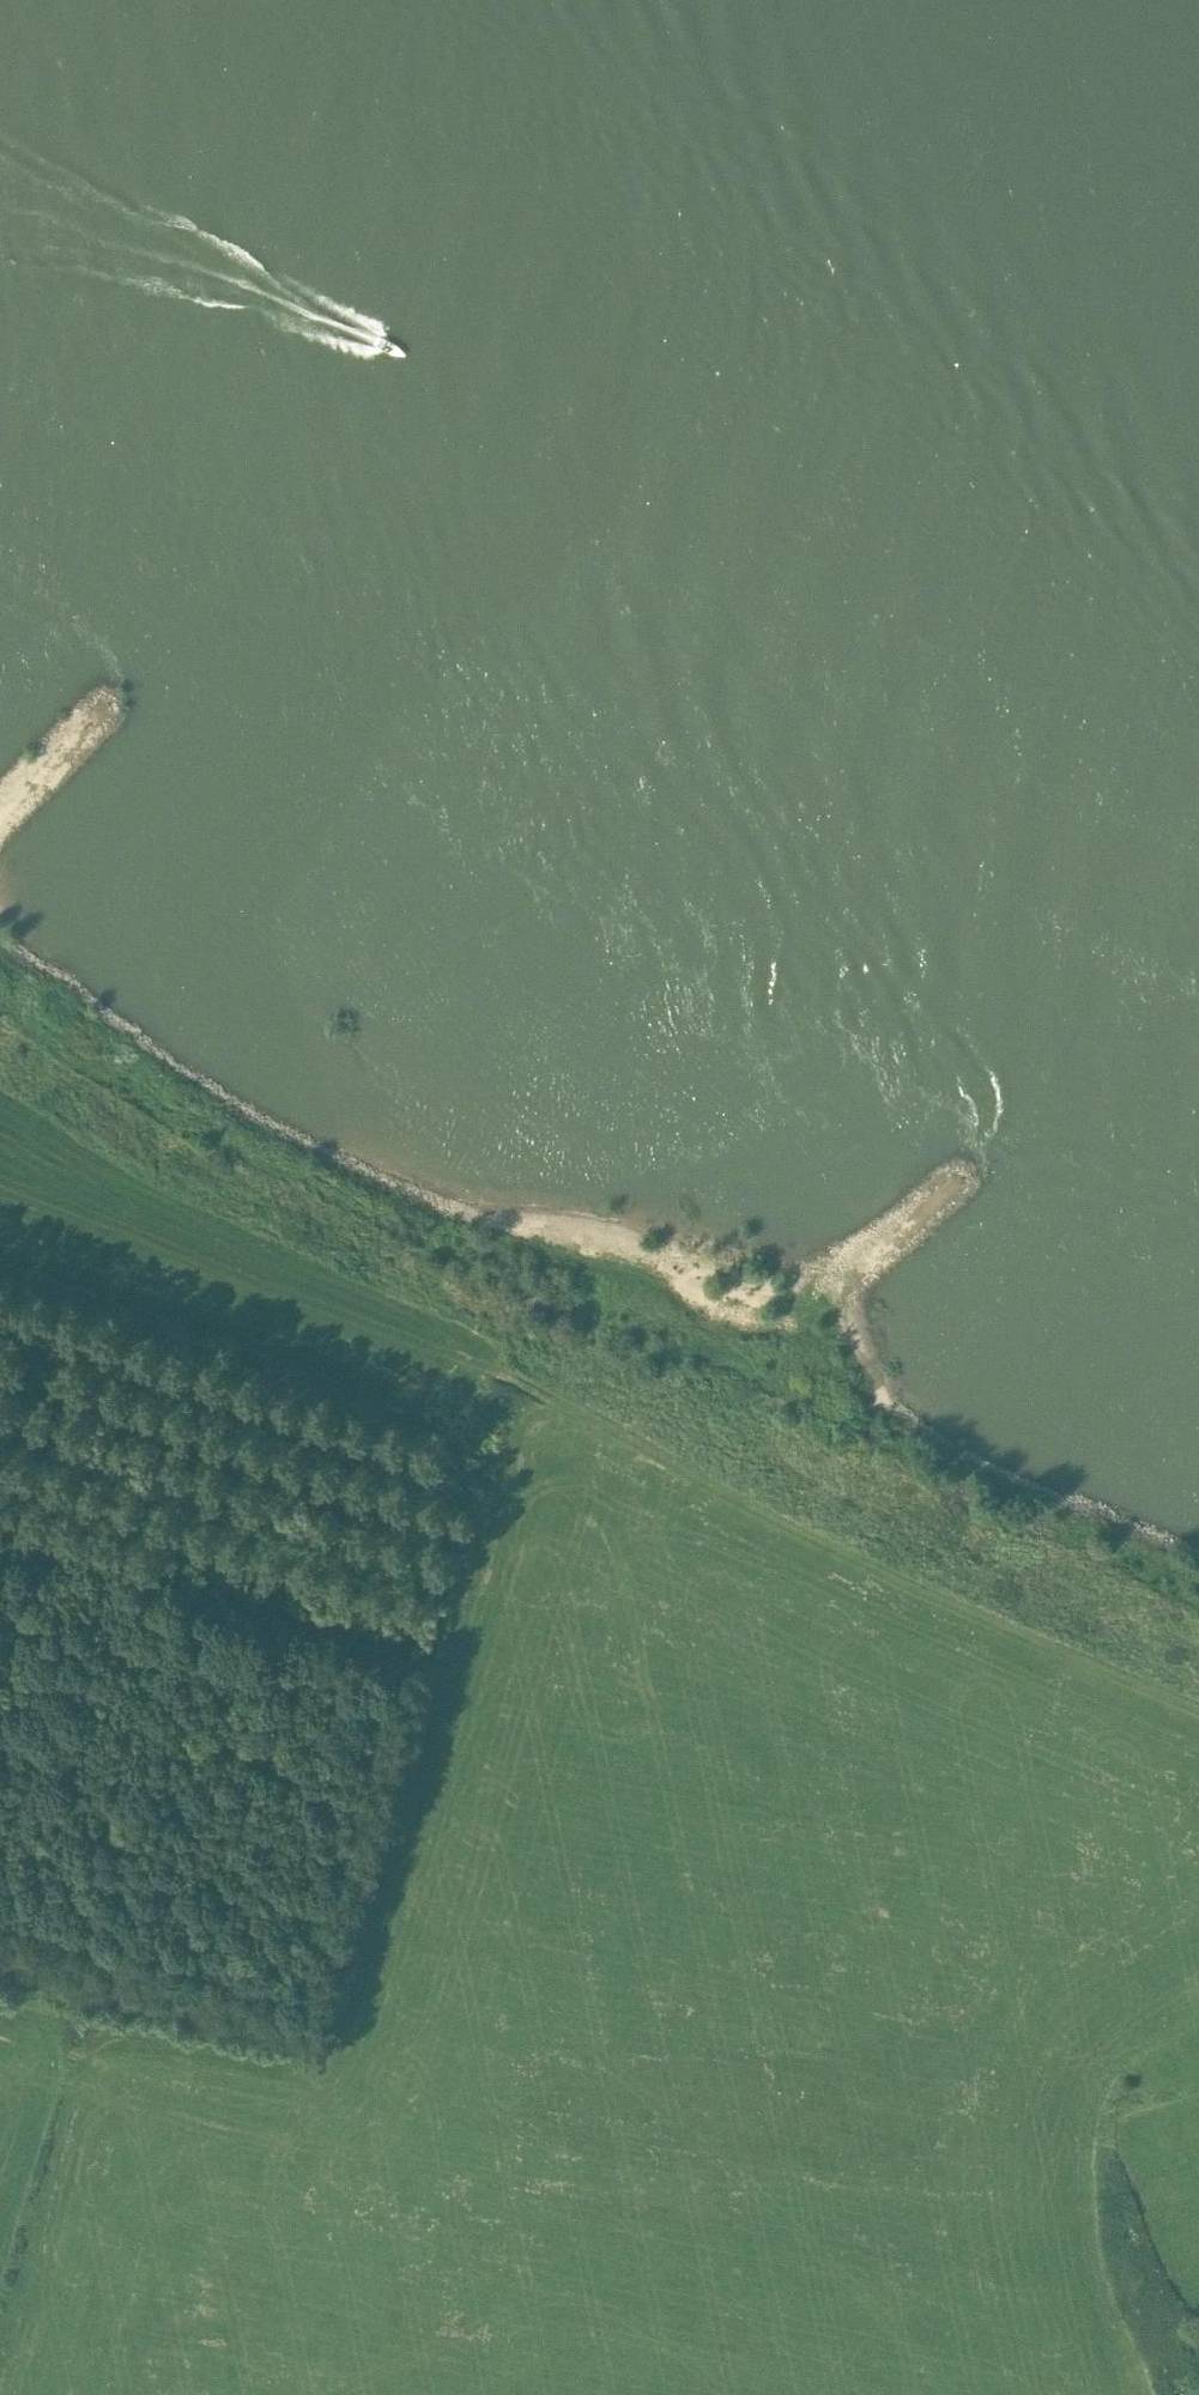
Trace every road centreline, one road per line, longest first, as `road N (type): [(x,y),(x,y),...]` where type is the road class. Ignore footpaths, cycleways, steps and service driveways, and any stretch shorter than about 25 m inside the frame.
road 1 (track): [(569,1395),(912,1575),(1198,1696)]

